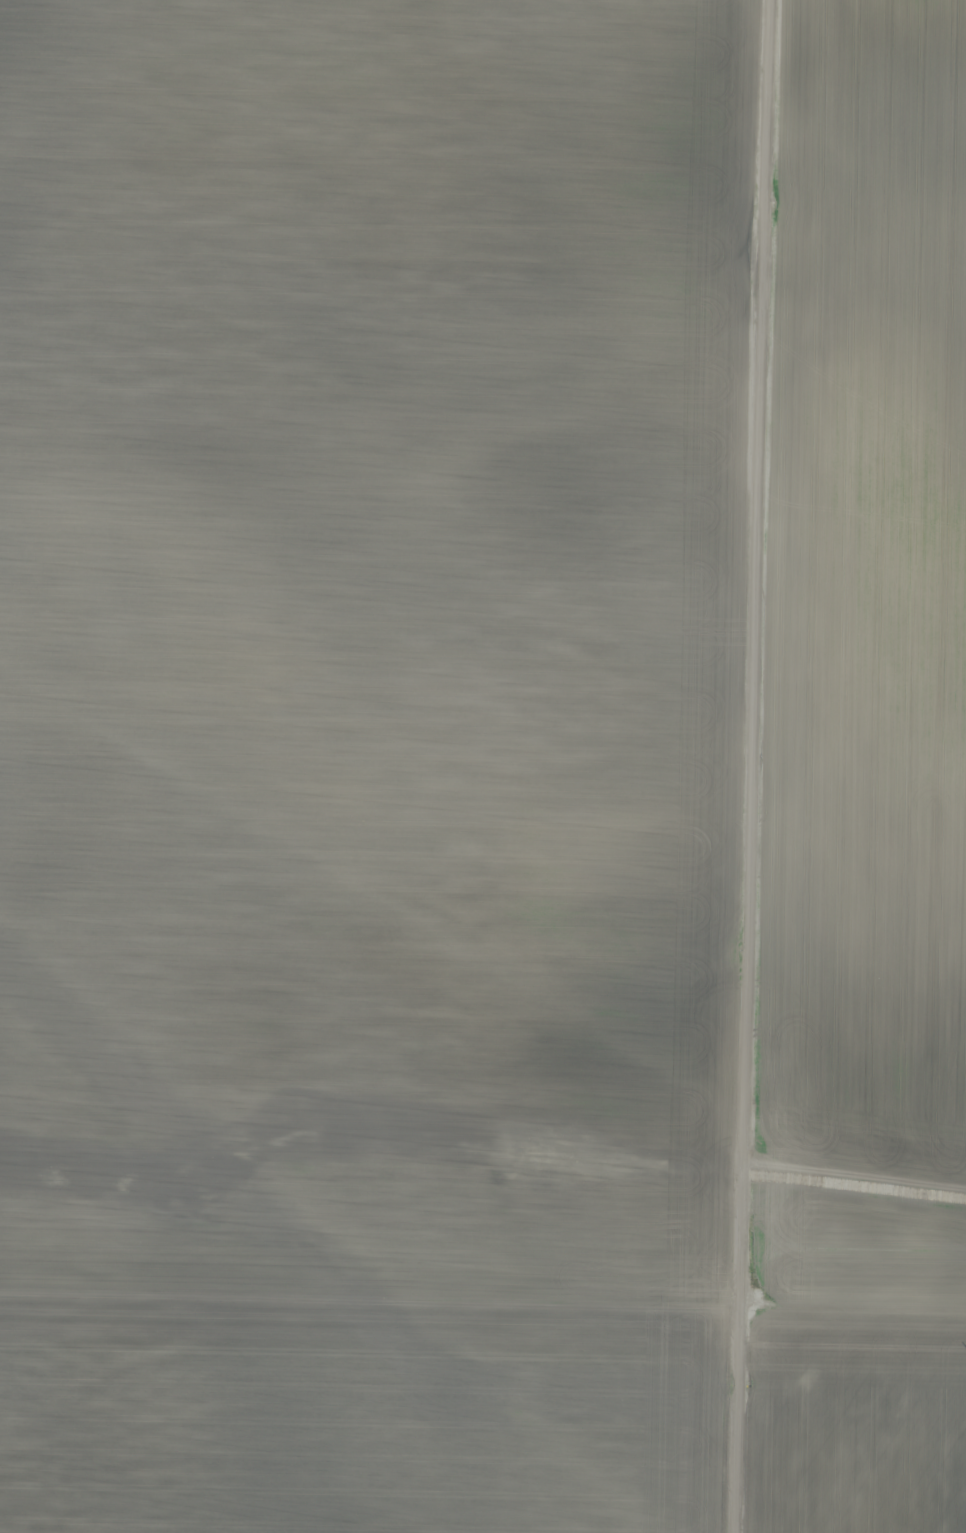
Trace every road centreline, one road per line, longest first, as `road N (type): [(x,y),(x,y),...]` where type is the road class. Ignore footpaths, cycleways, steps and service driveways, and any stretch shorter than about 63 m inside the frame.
road 1 (residential): [(744,1532),(777,0)]

